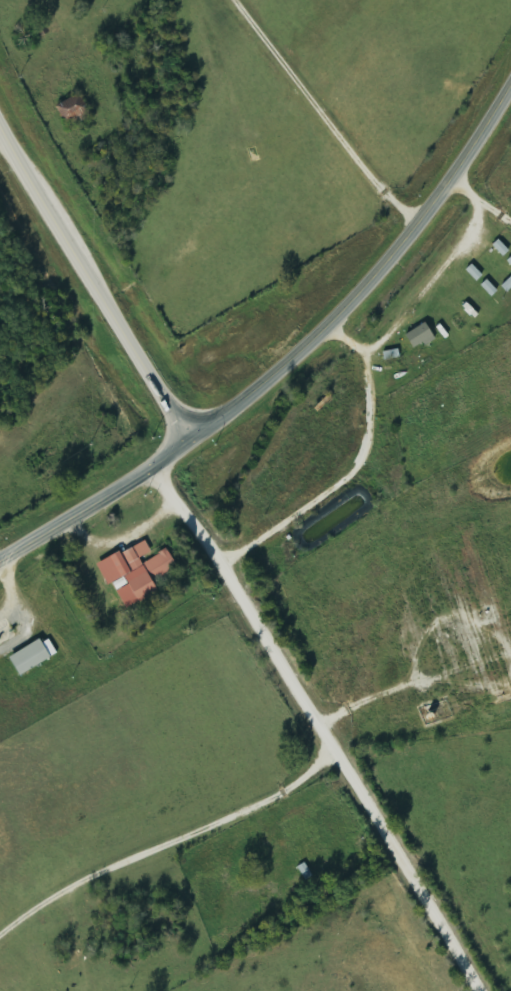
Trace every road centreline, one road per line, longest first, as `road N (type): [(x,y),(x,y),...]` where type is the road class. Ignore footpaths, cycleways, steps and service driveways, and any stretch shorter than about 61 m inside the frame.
road 1 (secondary): [(0,560),(195,440),(339,313),(400,244),(510,82)]
road 2 (residential): [(476,990),(159,465)]
road 3 (residential): [(0,127),(195,440)]

